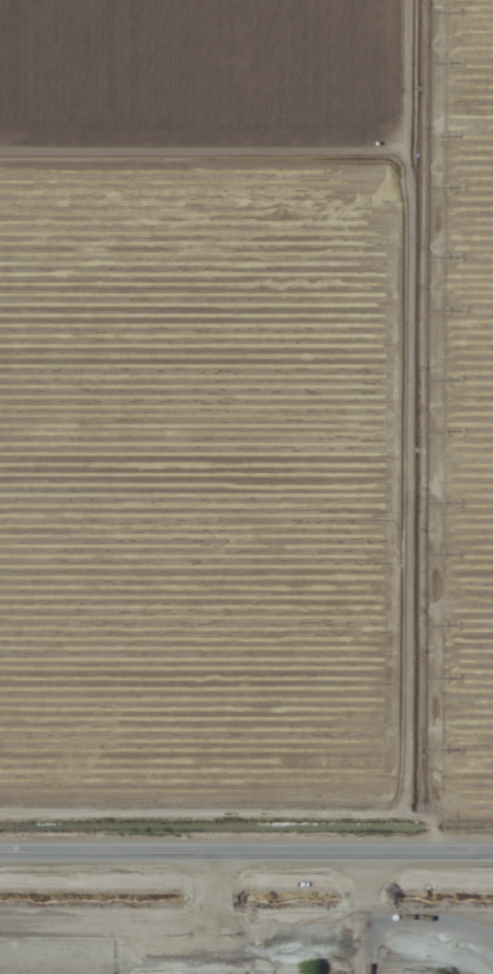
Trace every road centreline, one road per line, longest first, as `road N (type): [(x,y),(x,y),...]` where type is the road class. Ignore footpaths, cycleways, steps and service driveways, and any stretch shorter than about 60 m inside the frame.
road 1 (tertiary): [(492,857),(0,859)]

